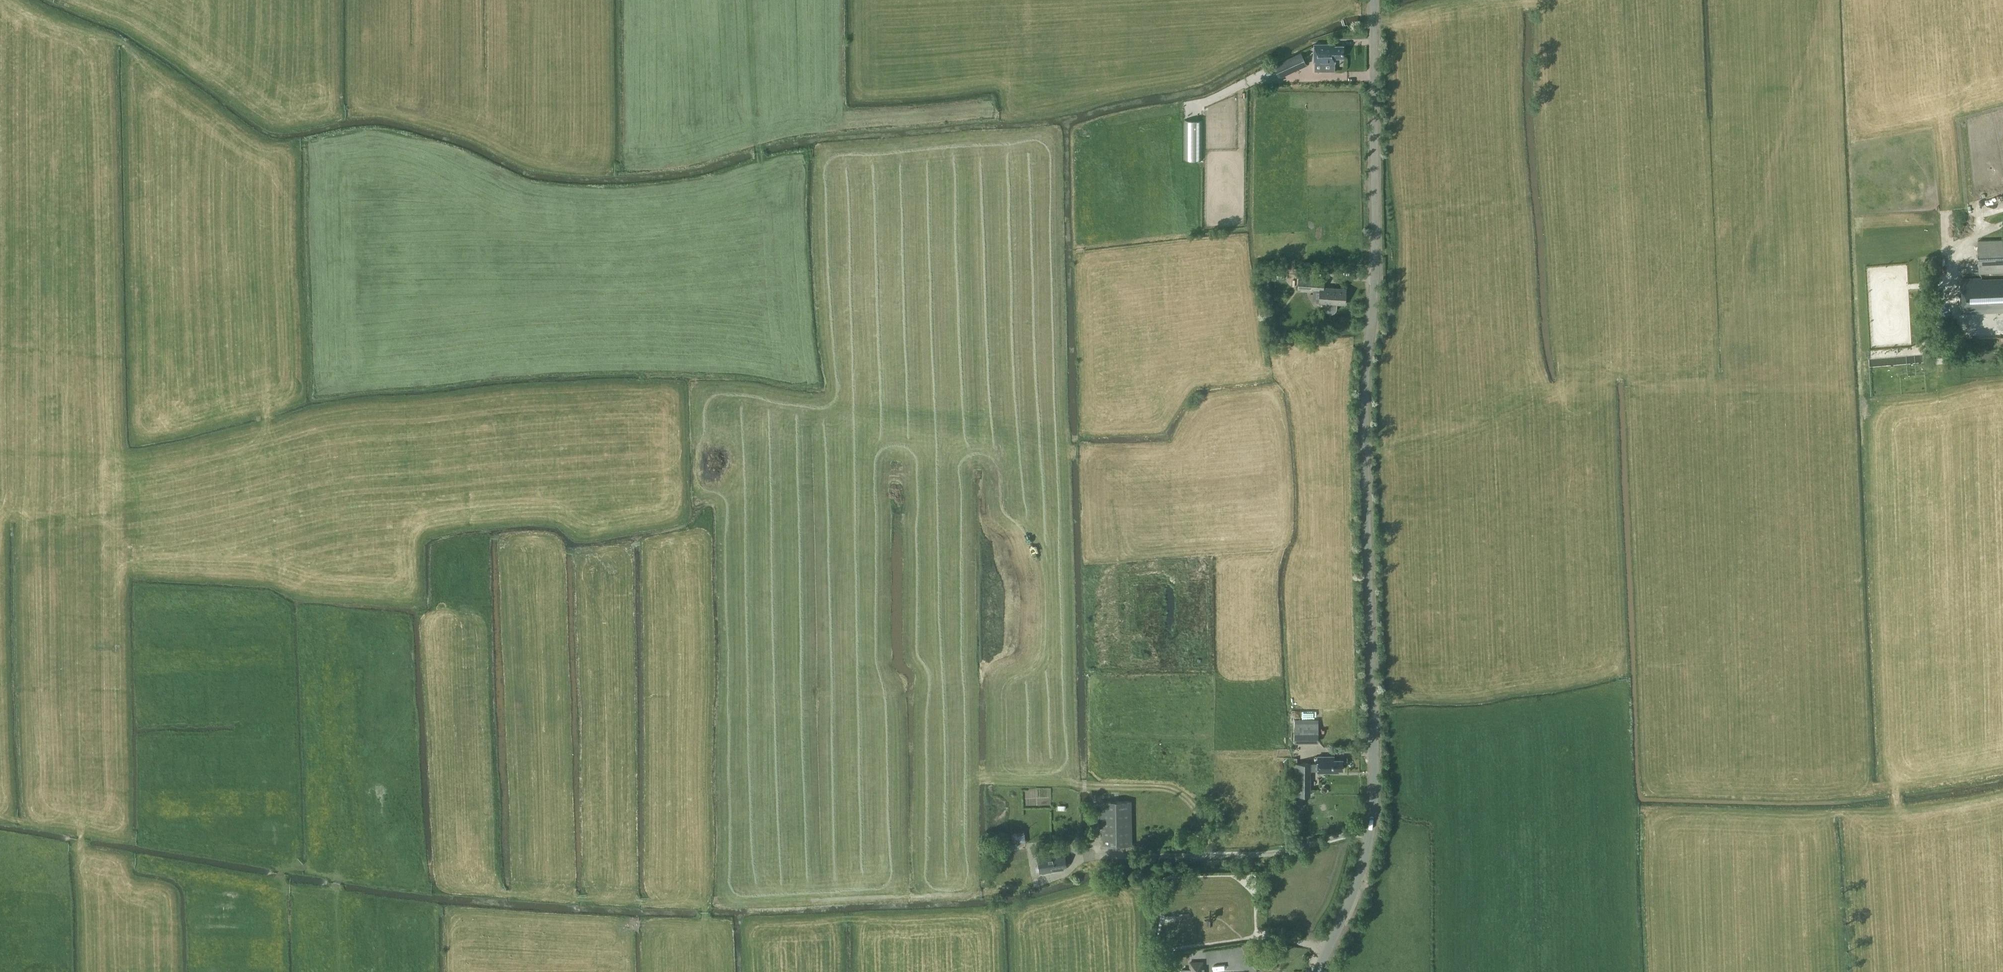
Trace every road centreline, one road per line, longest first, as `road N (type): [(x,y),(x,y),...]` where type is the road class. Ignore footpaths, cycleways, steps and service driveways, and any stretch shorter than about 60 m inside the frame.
road 1 (unclassified): [(1316,971),(1358,881),(1373,811),(1364,446),(1375,282),(1374,0)]

